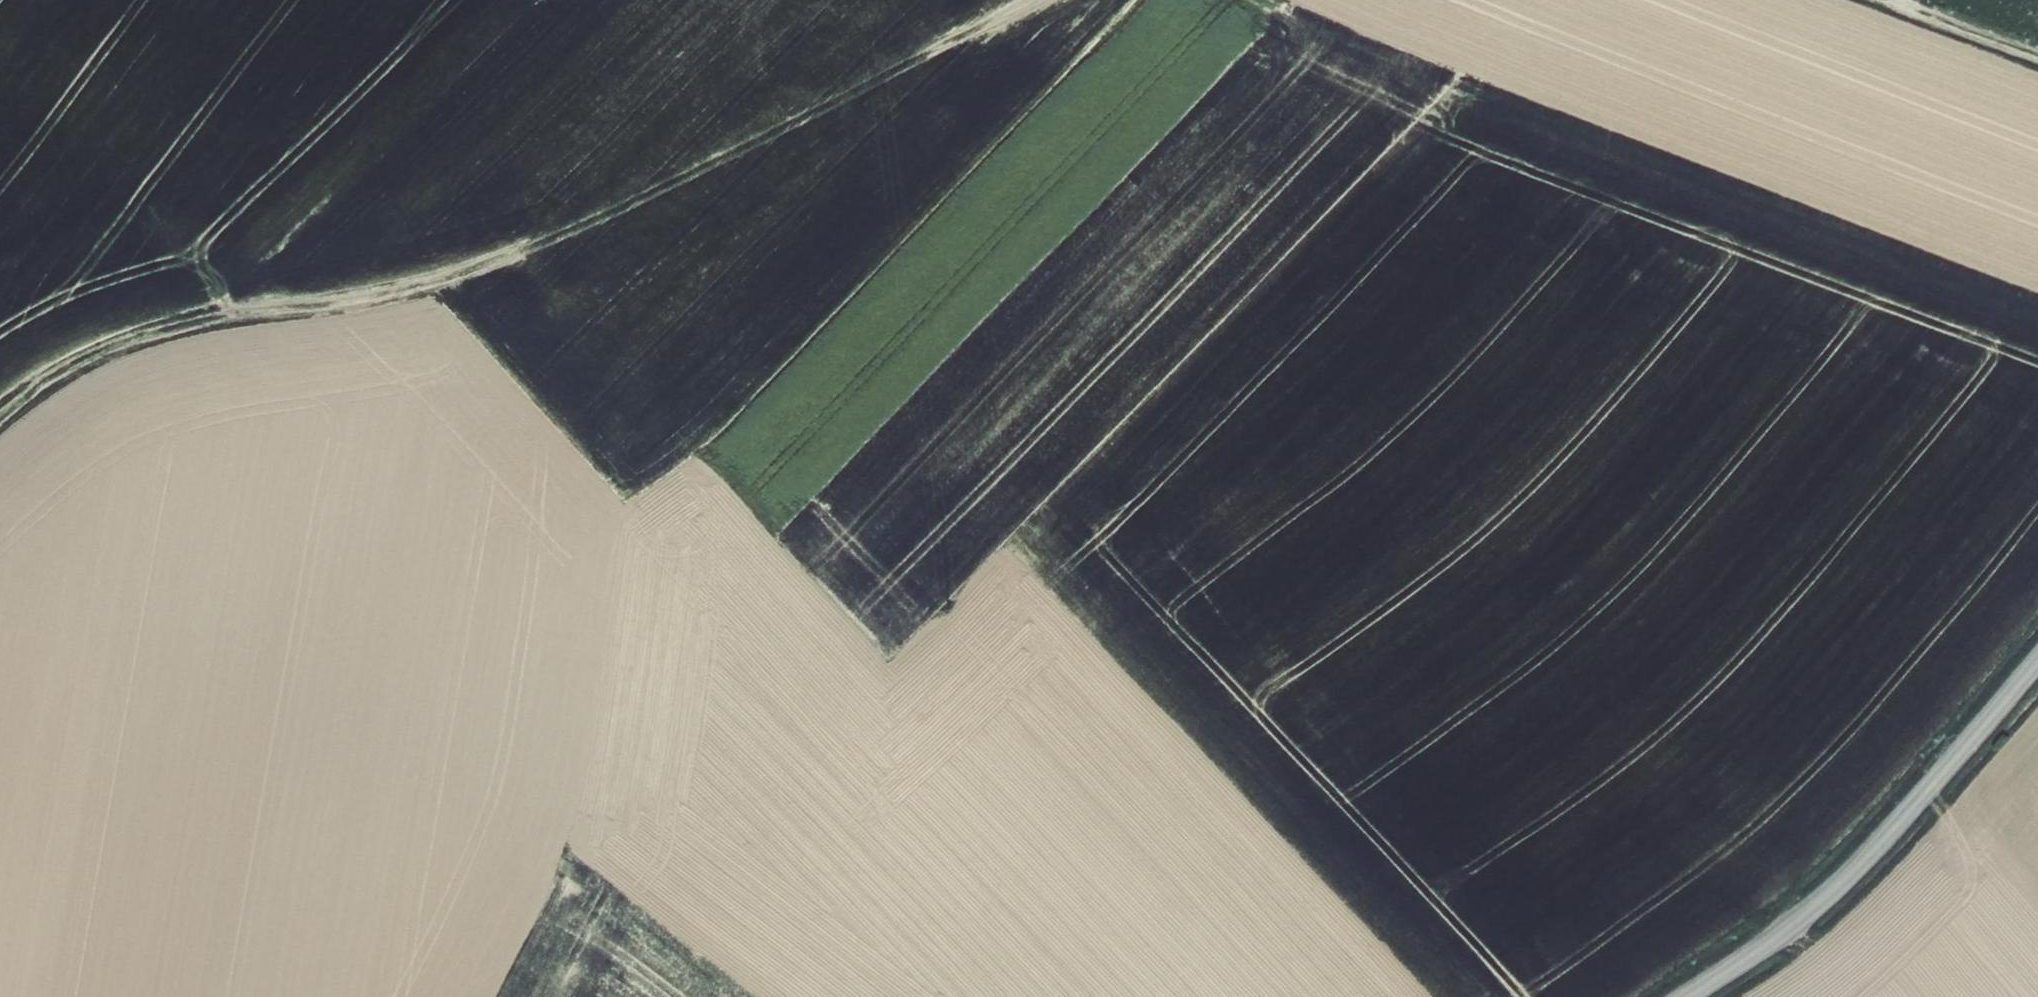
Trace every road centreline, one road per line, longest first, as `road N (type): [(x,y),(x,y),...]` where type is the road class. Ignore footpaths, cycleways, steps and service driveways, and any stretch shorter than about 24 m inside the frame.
road 1 (track): [(1021,0),(482,278),(385,305),(166,328),(82,353),(0,420)]
road 2 (residential): [(2037,659),(1819,903),(1688,996)]
road 3 (track): [(2037,71),(1855,0)]

